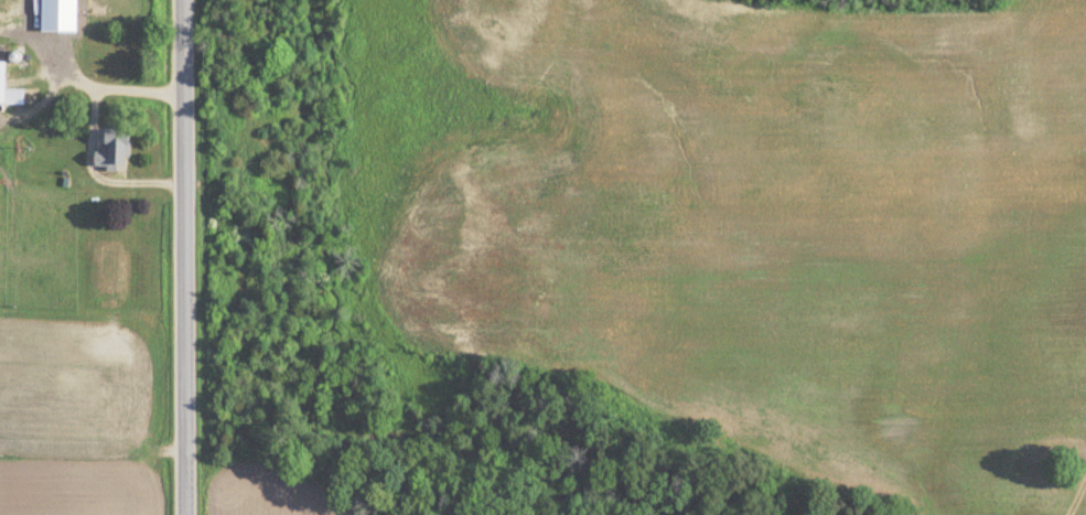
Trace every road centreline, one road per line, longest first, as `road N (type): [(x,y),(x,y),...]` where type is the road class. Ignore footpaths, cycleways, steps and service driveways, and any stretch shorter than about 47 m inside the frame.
road 1 (residential): [(187,514),(183,0)]

